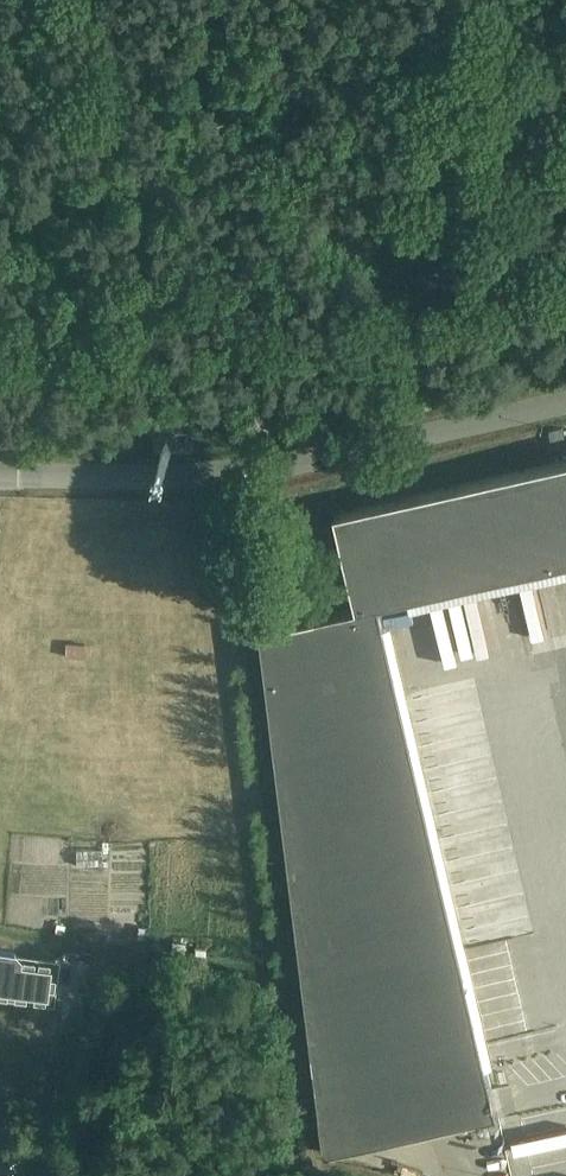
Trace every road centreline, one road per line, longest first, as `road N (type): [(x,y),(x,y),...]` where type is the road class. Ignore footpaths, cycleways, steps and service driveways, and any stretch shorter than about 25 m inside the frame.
road 1 (unclassified): [(0,475),(215,476),(565,406)]

